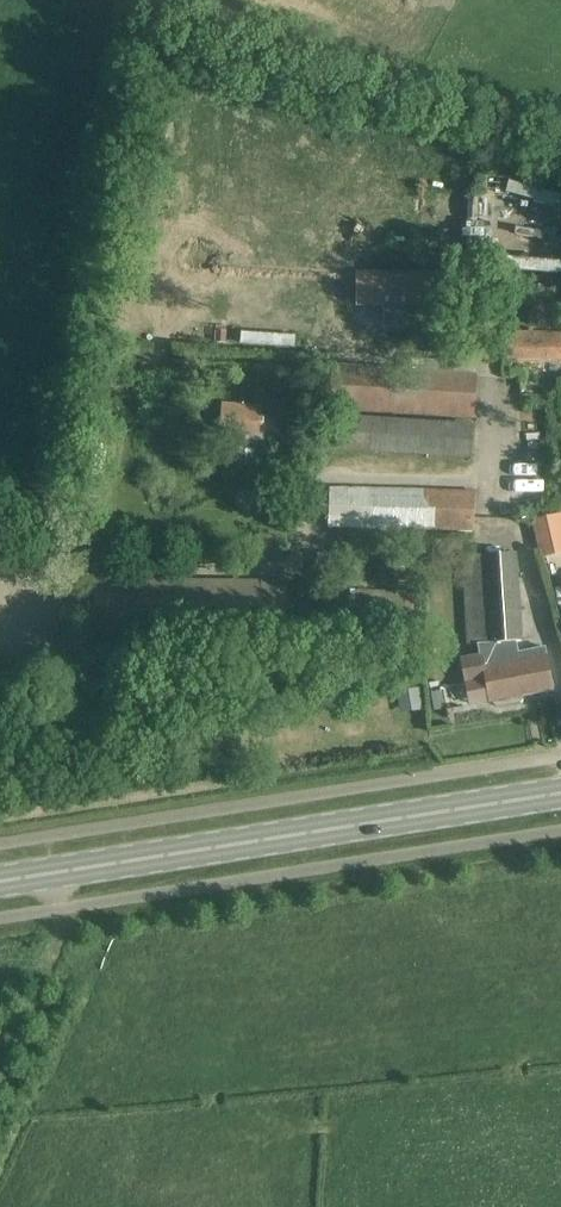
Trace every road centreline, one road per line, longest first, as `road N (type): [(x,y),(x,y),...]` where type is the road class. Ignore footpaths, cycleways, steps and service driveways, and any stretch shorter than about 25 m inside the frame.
road 1 (secondary): [(560,797),(0,883)]
road 2 (track): [(0,1075),(45,978),(55,912)]

